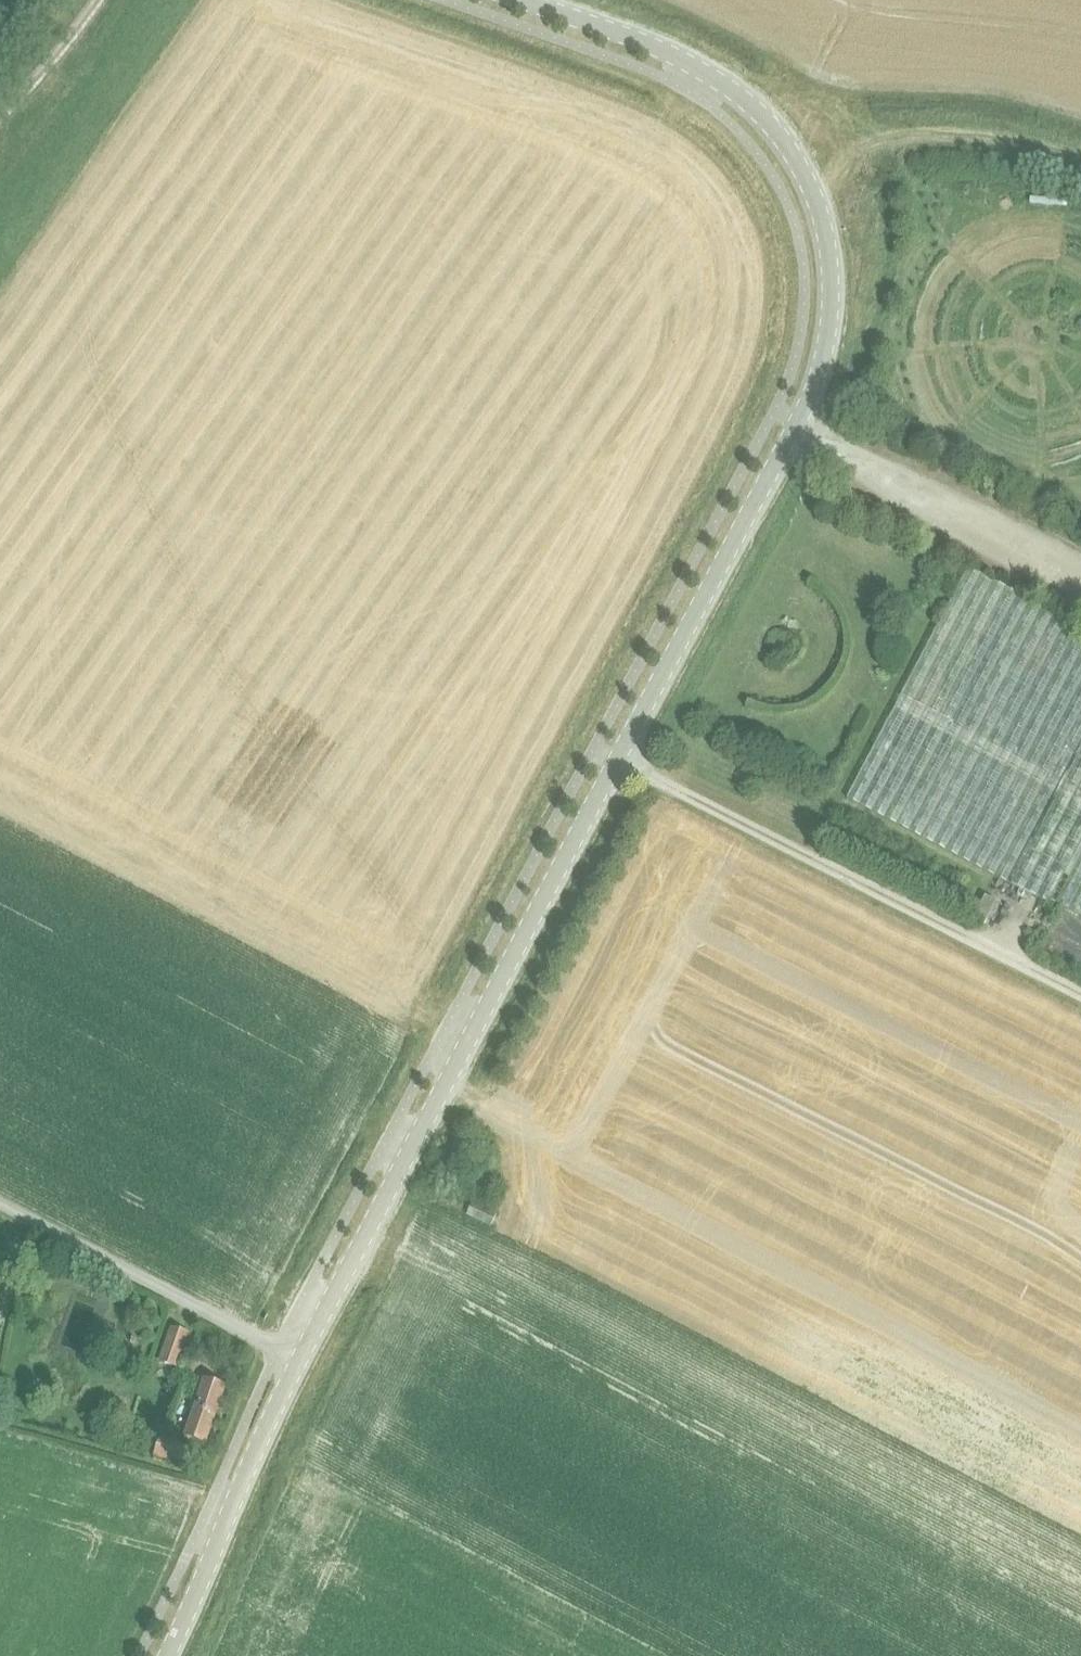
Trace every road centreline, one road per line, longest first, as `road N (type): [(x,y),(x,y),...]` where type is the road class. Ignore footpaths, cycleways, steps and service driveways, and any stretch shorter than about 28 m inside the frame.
road 1 (unclassified): [(172,1655),(304,1366),(798,420),(822,359),(830,293),(825,230),(802,169),(773,126),(696,66),(522,0)]

